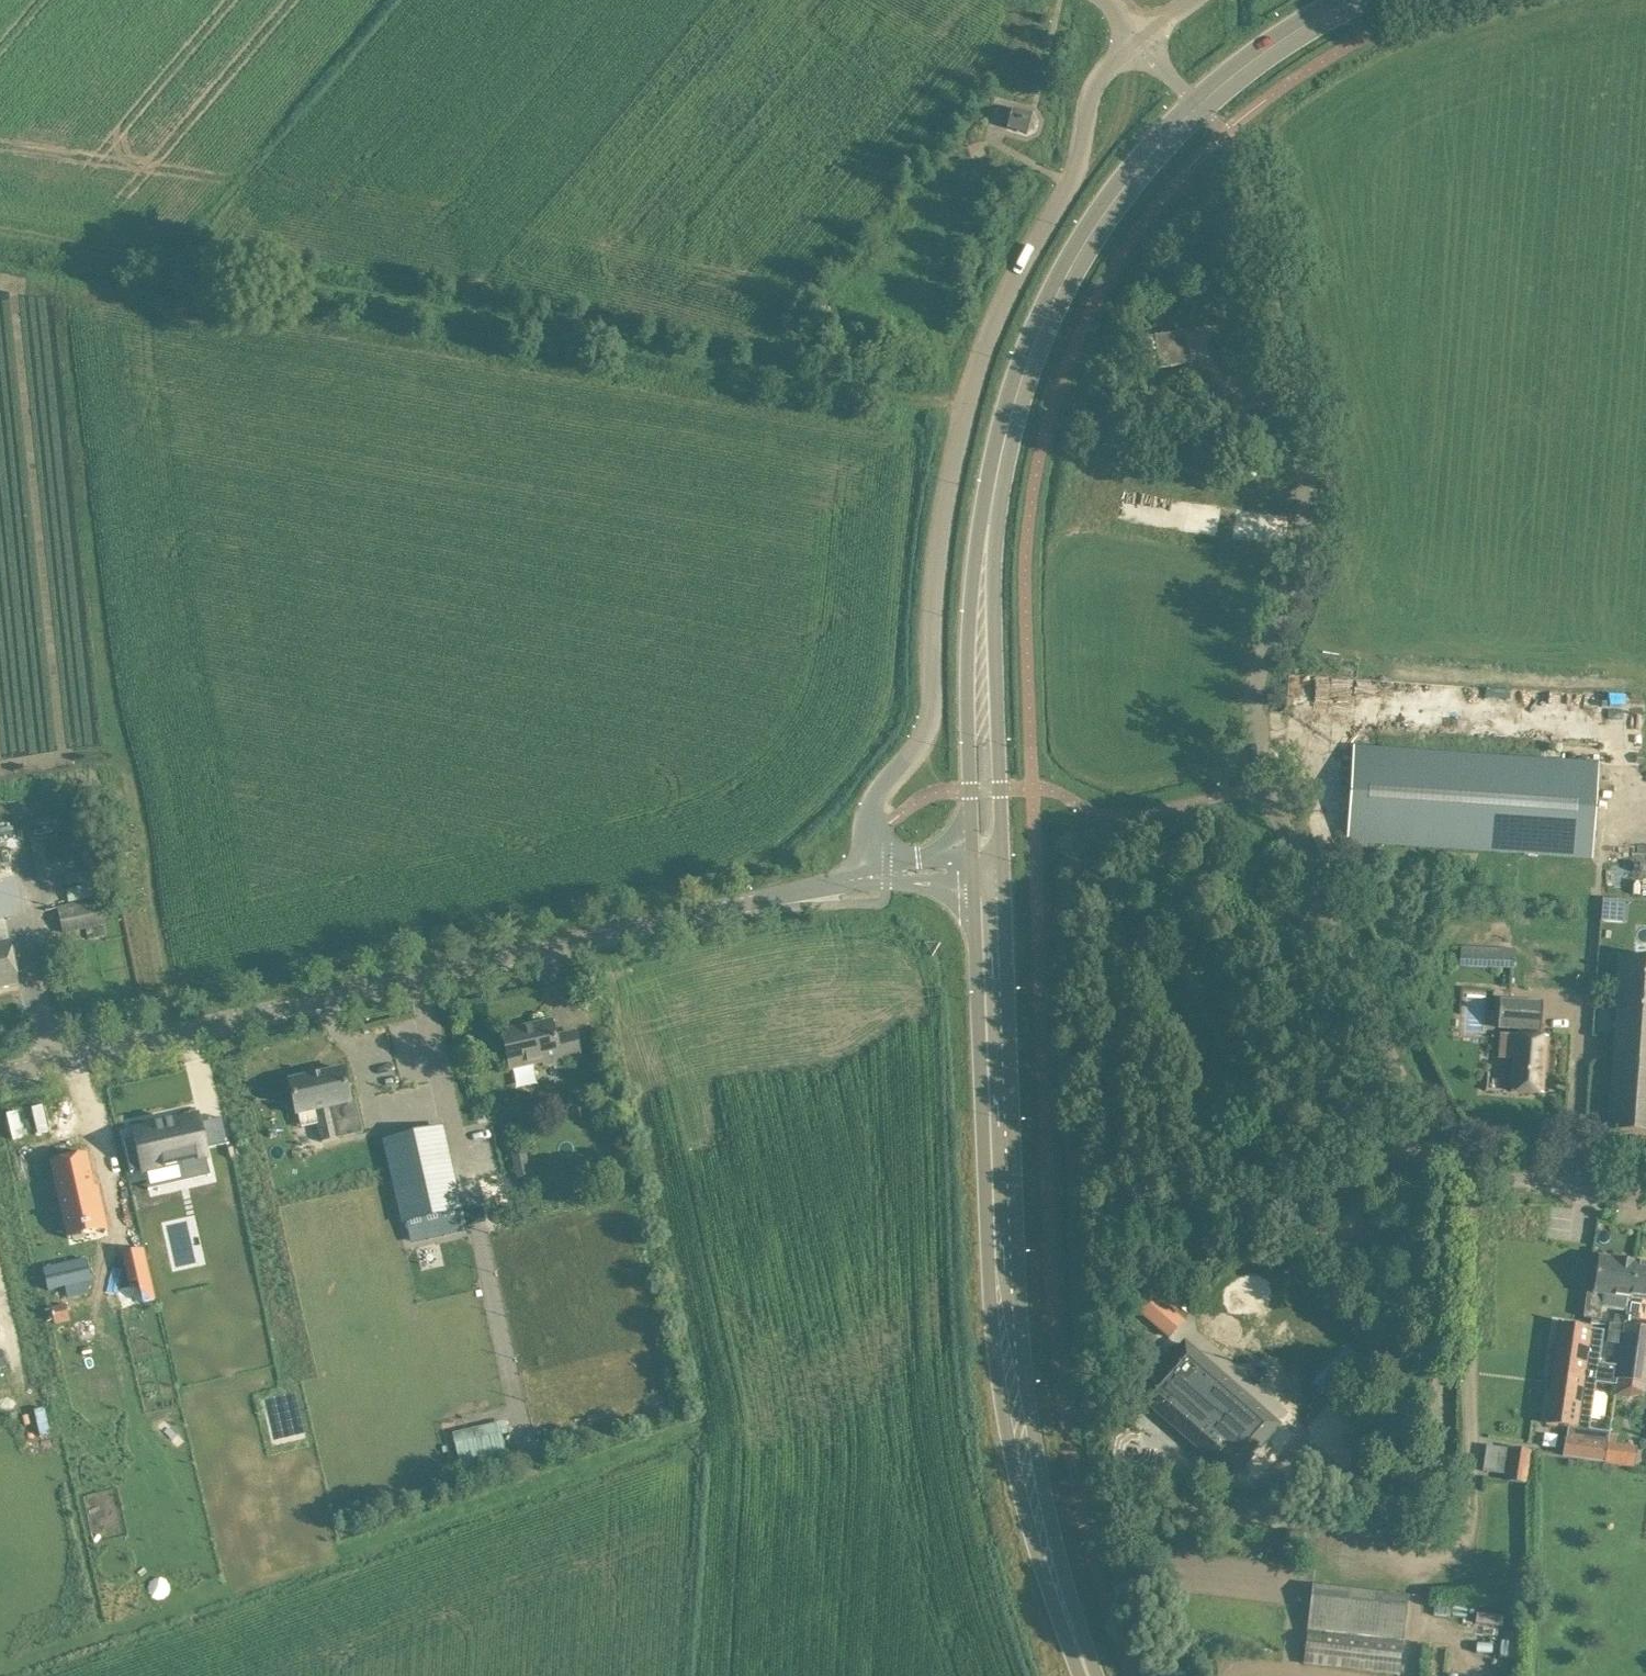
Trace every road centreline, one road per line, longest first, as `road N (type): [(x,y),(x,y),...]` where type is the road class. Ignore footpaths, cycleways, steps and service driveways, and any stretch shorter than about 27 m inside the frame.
road 1 (unclassified): [(1645,1202),(1467,1163),(1440,1146),(1264,786),(1252,724),(1261,667),(1310,516),(1309,447),(1243,176),(1197,106)]
road 2 (track): [(0,233),(967,408)]
road 3 (unclassified): [(872,873),(879,791),(932,726),(933,628),(949,473),(985,349),(1017,276),(1074,179),(1094,83),(1140,45)]
road 4 (unclassified): [(0,1064),(872,873)]
road 5 (secondary): [(988,870),(984,566),(1012,415),(1043,324),(1083,247),(1137,169),(1197,106)]
road 6 (secondary): [(1089,1675),(1032,1496),(1000,1305),(988,870)]
road 7 (secondary): [(1197,106),(1273,45),(1350,0)]

